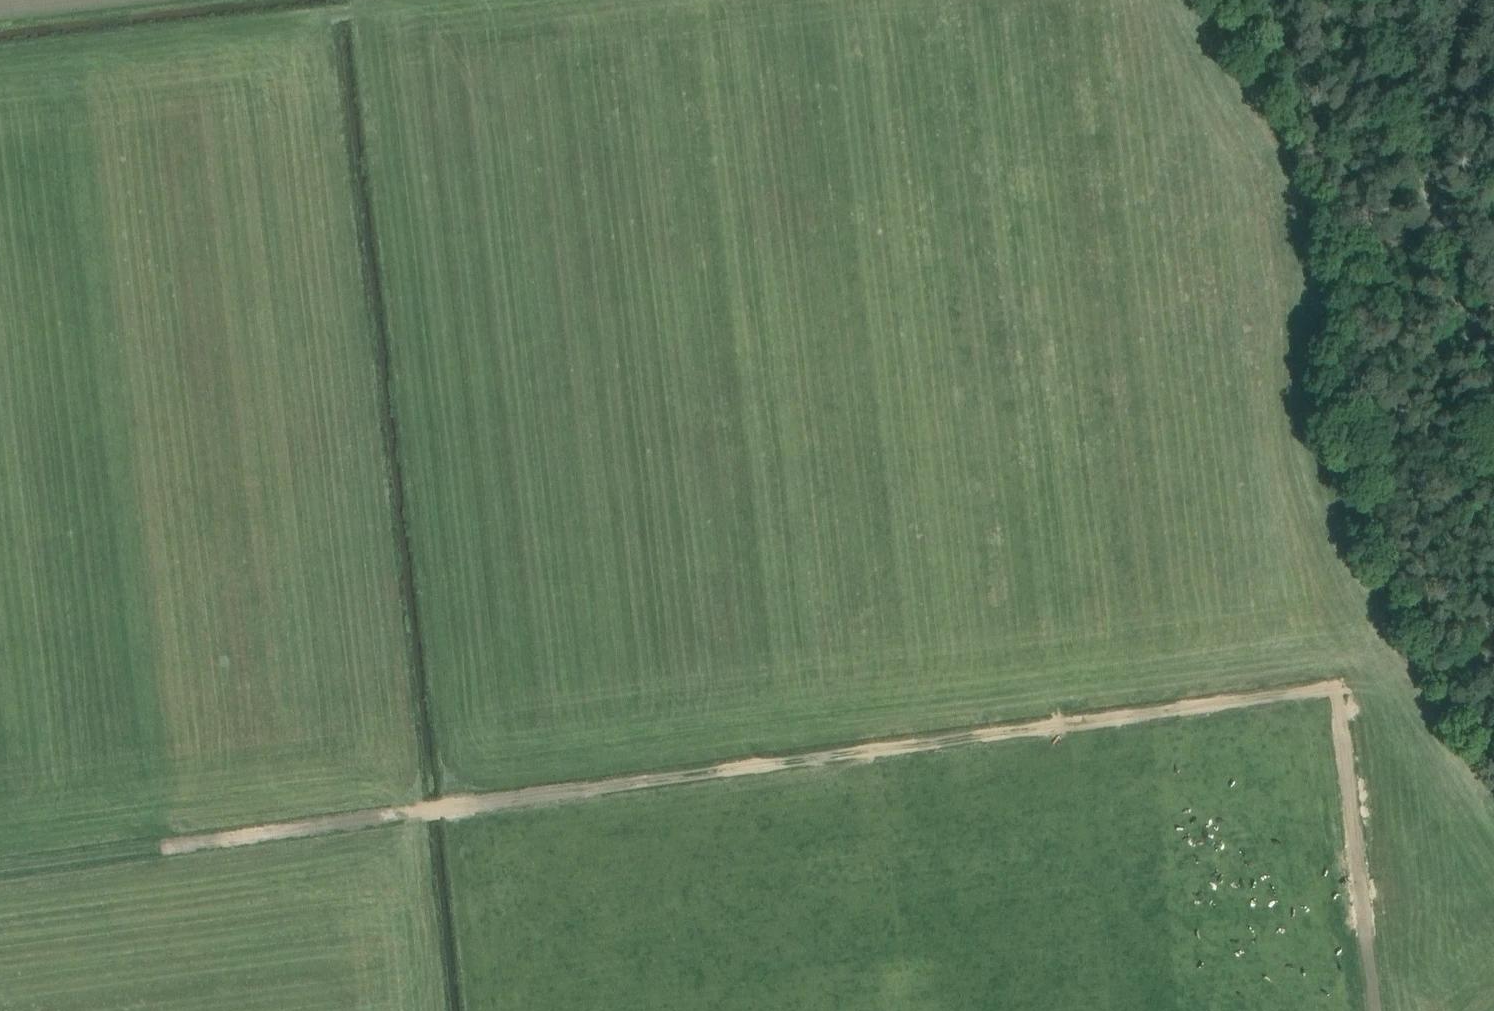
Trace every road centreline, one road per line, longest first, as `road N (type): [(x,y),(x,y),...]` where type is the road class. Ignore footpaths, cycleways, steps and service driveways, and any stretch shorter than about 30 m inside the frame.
road 1 (unclassified): [(1445,235),(1378,0)]
road 2 (unclassified): [(1493,393),(1445,235)]

